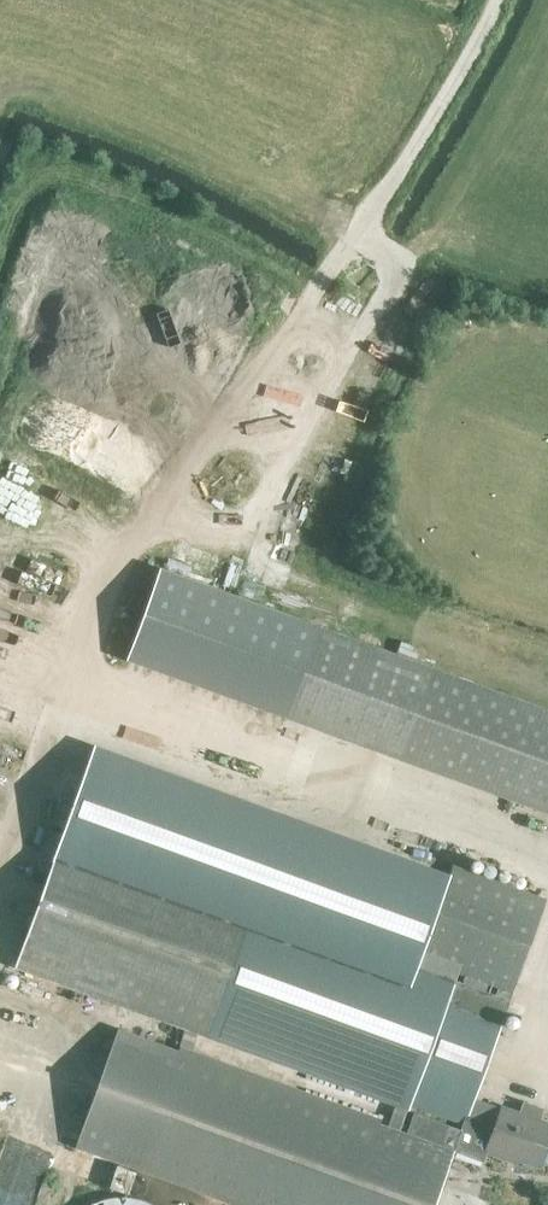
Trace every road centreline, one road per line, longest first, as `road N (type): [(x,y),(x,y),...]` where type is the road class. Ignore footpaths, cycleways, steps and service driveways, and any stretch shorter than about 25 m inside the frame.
road 1 (track): [(547,622),(494,604),(446,575),(413,530),(401,475),(410,420),(438,374),(481,343),(547,329)]

